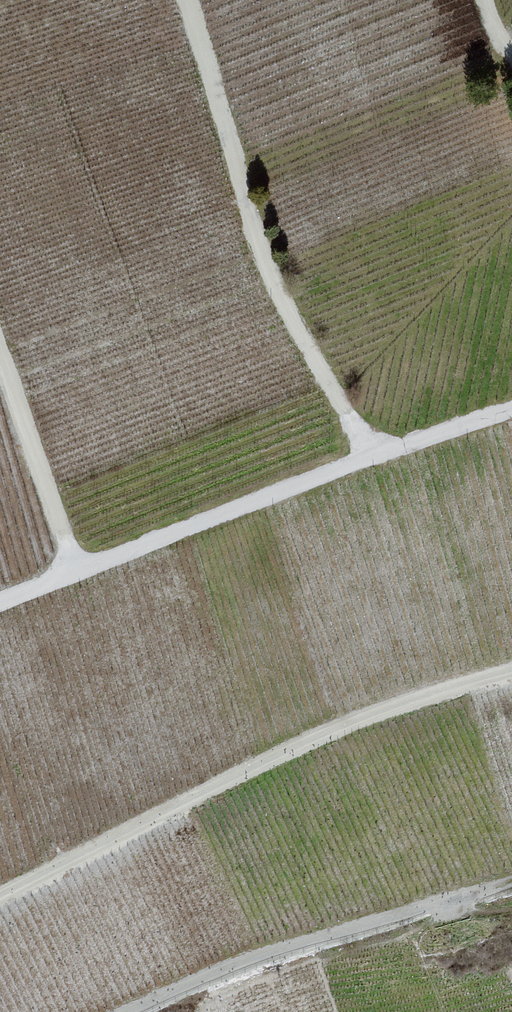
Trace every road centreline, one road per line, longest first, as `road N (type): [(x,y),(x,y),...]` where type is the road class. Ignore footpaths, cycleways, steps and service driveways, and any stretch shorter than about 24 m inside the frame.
road 1 (track): [(511,678),(361,715),(0,888)]
road 2 (track): [(370,453),(270,271),(197,0)]
road 3 (track): [(370,453),(0,593)]
road 4 (track): [(122,1011),(228,968),(454,896)]
road 5 (track): [(69,566),(0,364)]
road 6 (track): [(511,412),(370,453)]

